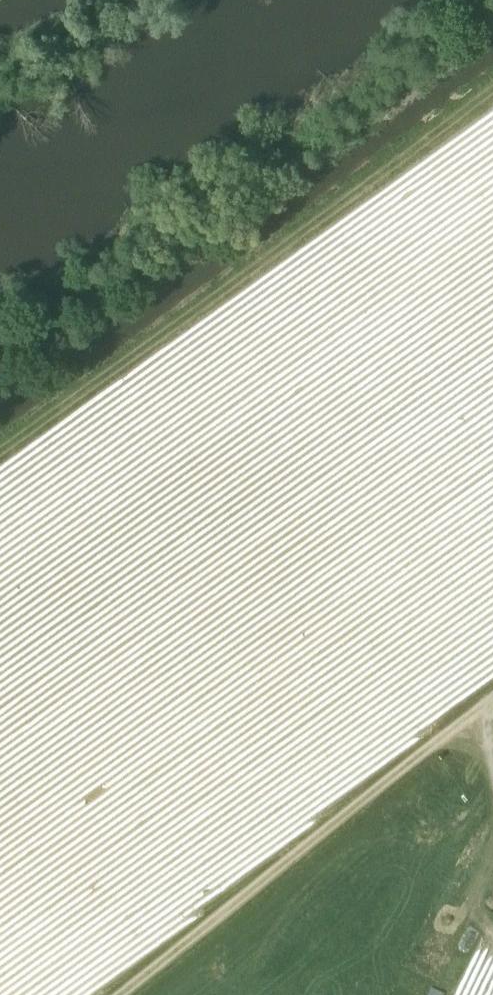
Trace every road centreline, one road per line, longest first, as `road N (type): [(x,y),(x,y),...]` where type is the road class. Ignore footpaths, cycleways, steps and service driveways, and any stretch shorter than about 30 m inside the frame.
road 1 (track): [(0,442),(492,80)]
road 2 (track): [(123,994),(492,698)]

